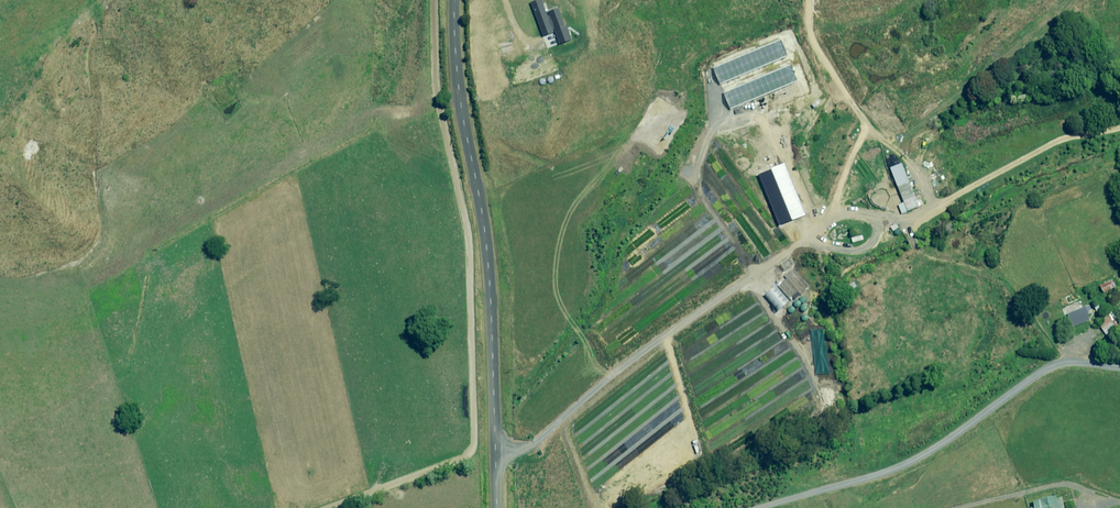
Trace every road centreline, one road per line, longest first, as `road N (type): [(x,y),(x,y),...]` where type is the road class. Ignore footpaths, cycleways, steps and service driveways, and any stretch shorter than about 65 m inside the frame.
road 1 (track): [(435,0),(434,82),(469,240),(474,441),(459,461),(335,507)]
road 2 (unclassified): [(498,507),(492,231),(460,75),(459,0)]
road 3 (track): [(769,507),(885,475),(1072,355),(1119,364)]
road 4 (track): [(841,213),(838,193),(871,125),(815,47),(813,0)]

